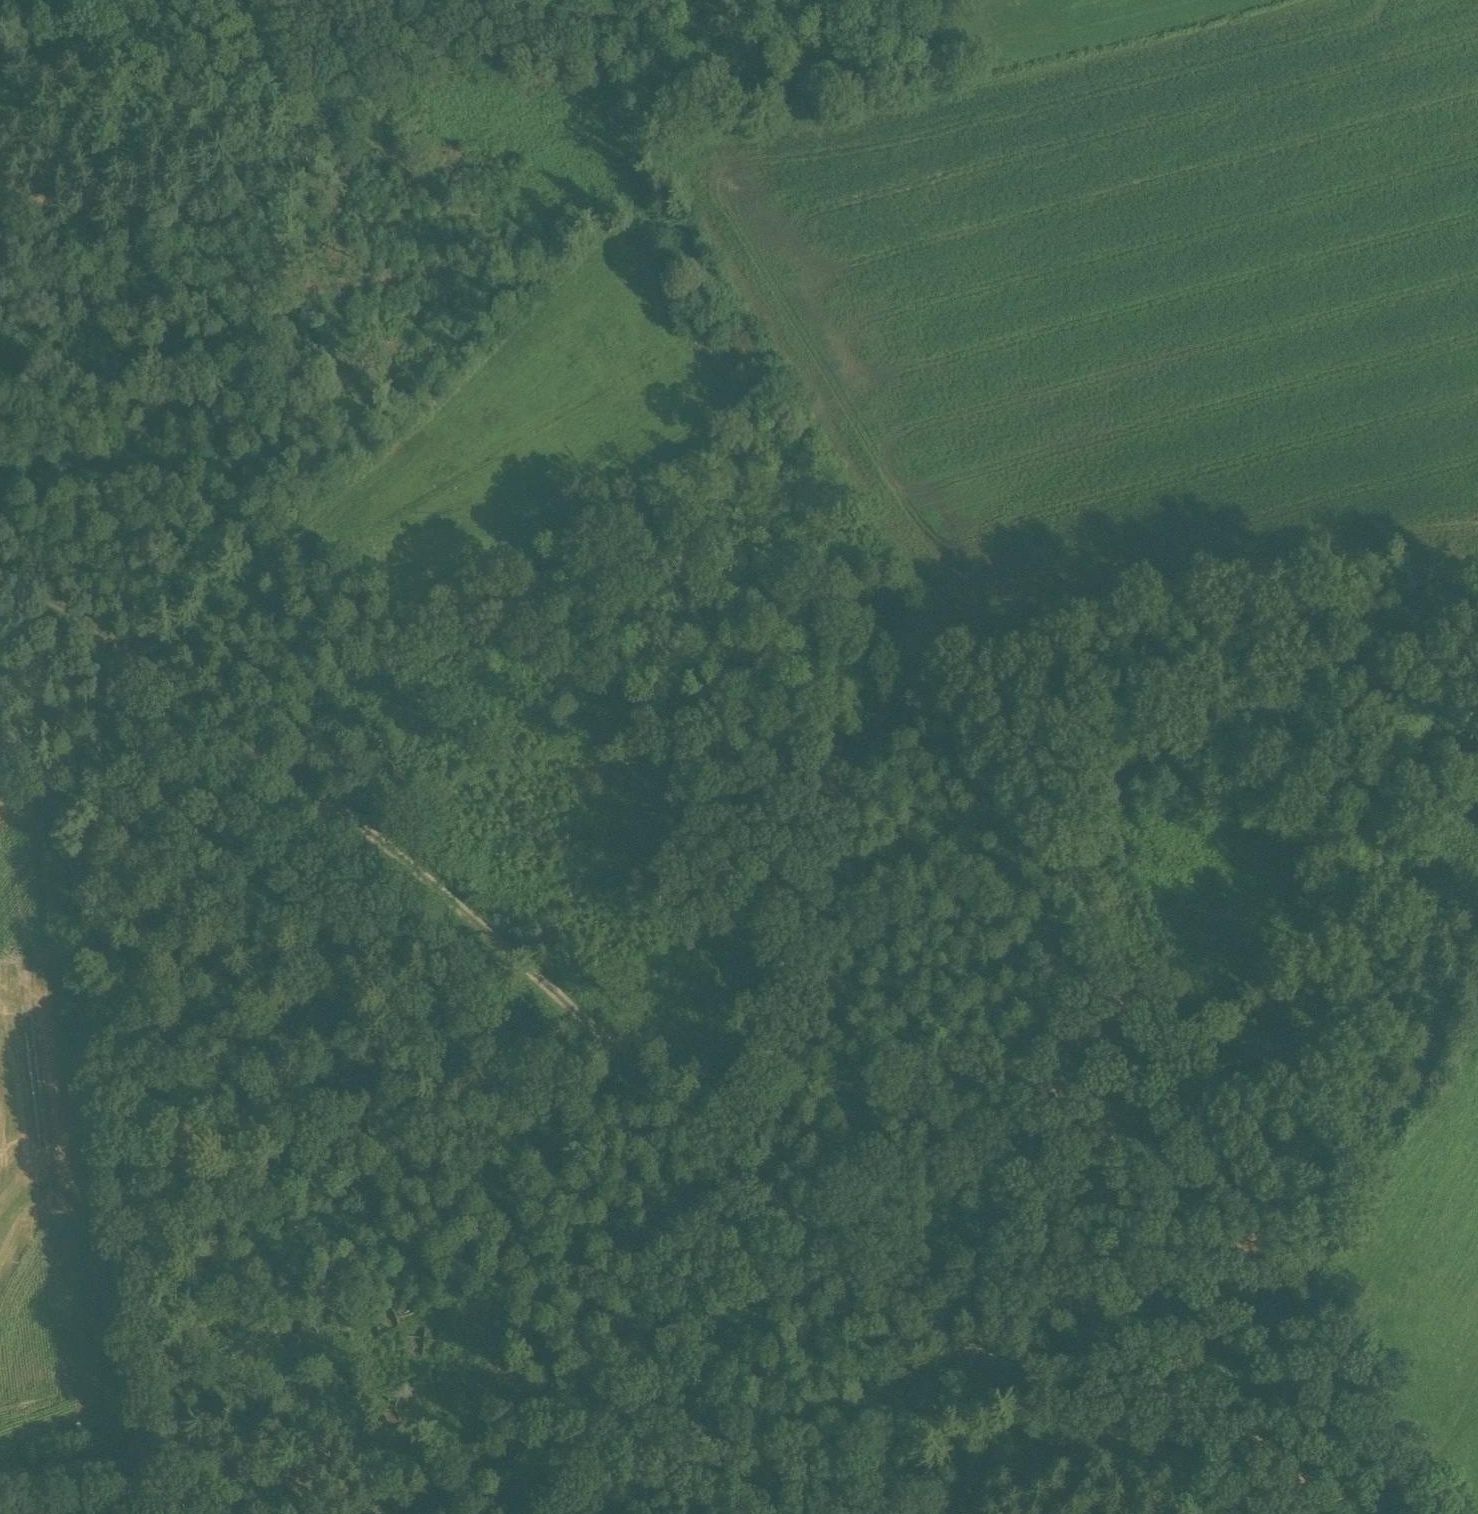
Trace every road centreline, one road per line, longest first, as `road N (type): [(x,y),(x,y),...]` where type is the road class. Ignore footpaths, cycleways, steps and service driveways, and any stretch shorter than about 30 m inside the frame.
road 1 (track): [(0,576),(79,614),(542,979),(728,1165),(943,1342),(1258,1513)]
road 2 (track): [(157,674),(318,527)]

